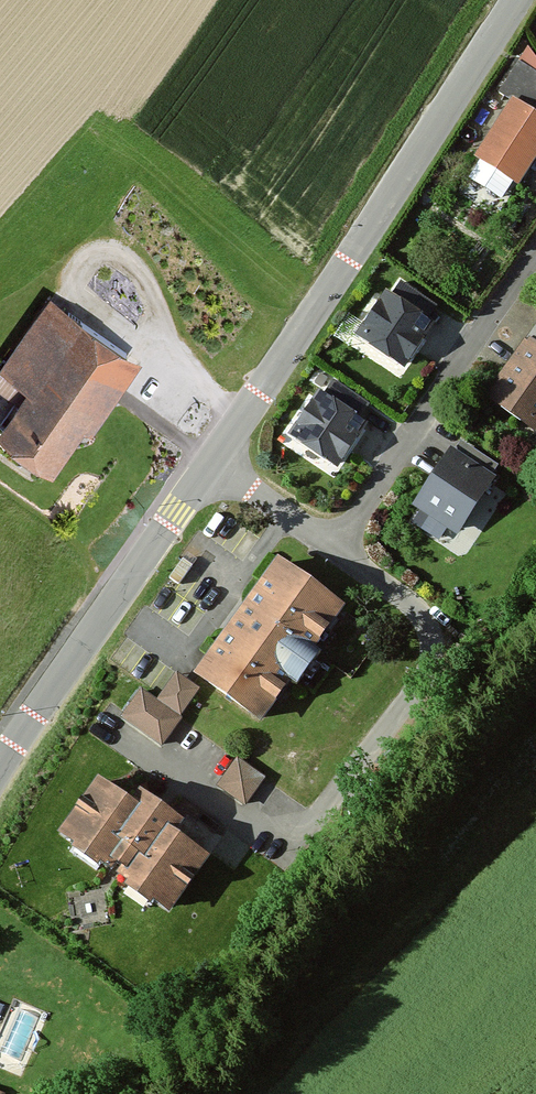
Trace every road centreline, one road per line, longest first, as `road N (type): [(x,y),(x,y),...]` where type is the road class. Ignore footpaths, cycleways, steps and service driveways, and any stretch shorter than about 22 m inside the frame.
road 1 (tertiary): [(215,460),(517,0)]
road 2 (tertiary): [(0,767),(215,460)]
road 3 (residential): [(215,460),(330,549)]

